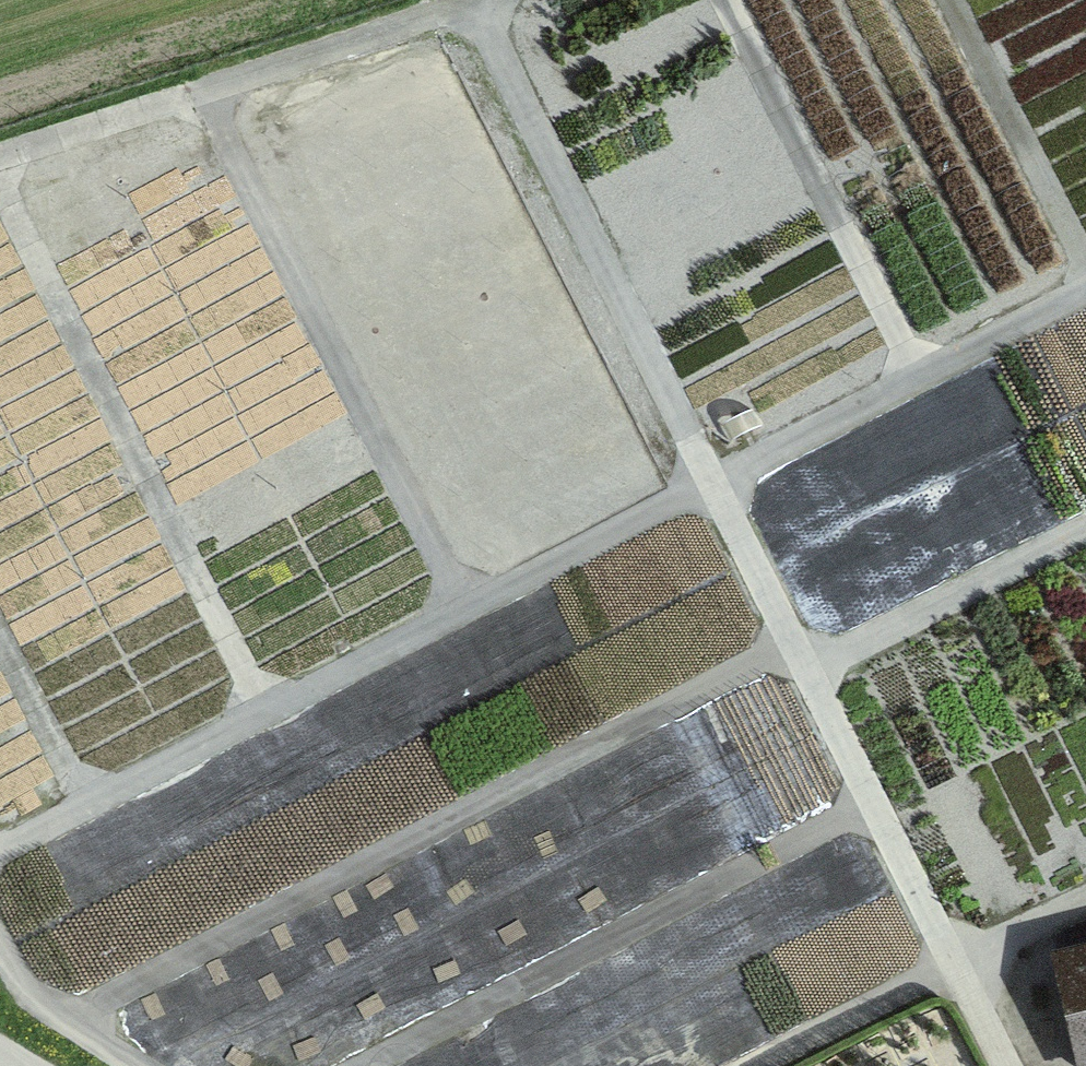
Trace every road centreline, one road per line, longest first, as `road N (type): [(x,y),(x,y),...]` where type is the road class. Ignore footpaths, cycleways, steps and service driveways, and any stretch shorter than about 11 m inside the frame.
road 1 (track): [(0,851),(1085,291)]
road 2 (track): [(464,8),(712,488),(993,1065)]
road 3 (track): [(485,0),(0,165)]
road 4 (track): [(1085,914),(746,1065)]
road 5 (track): [(113,1065),(49,1026),(0,948)]

